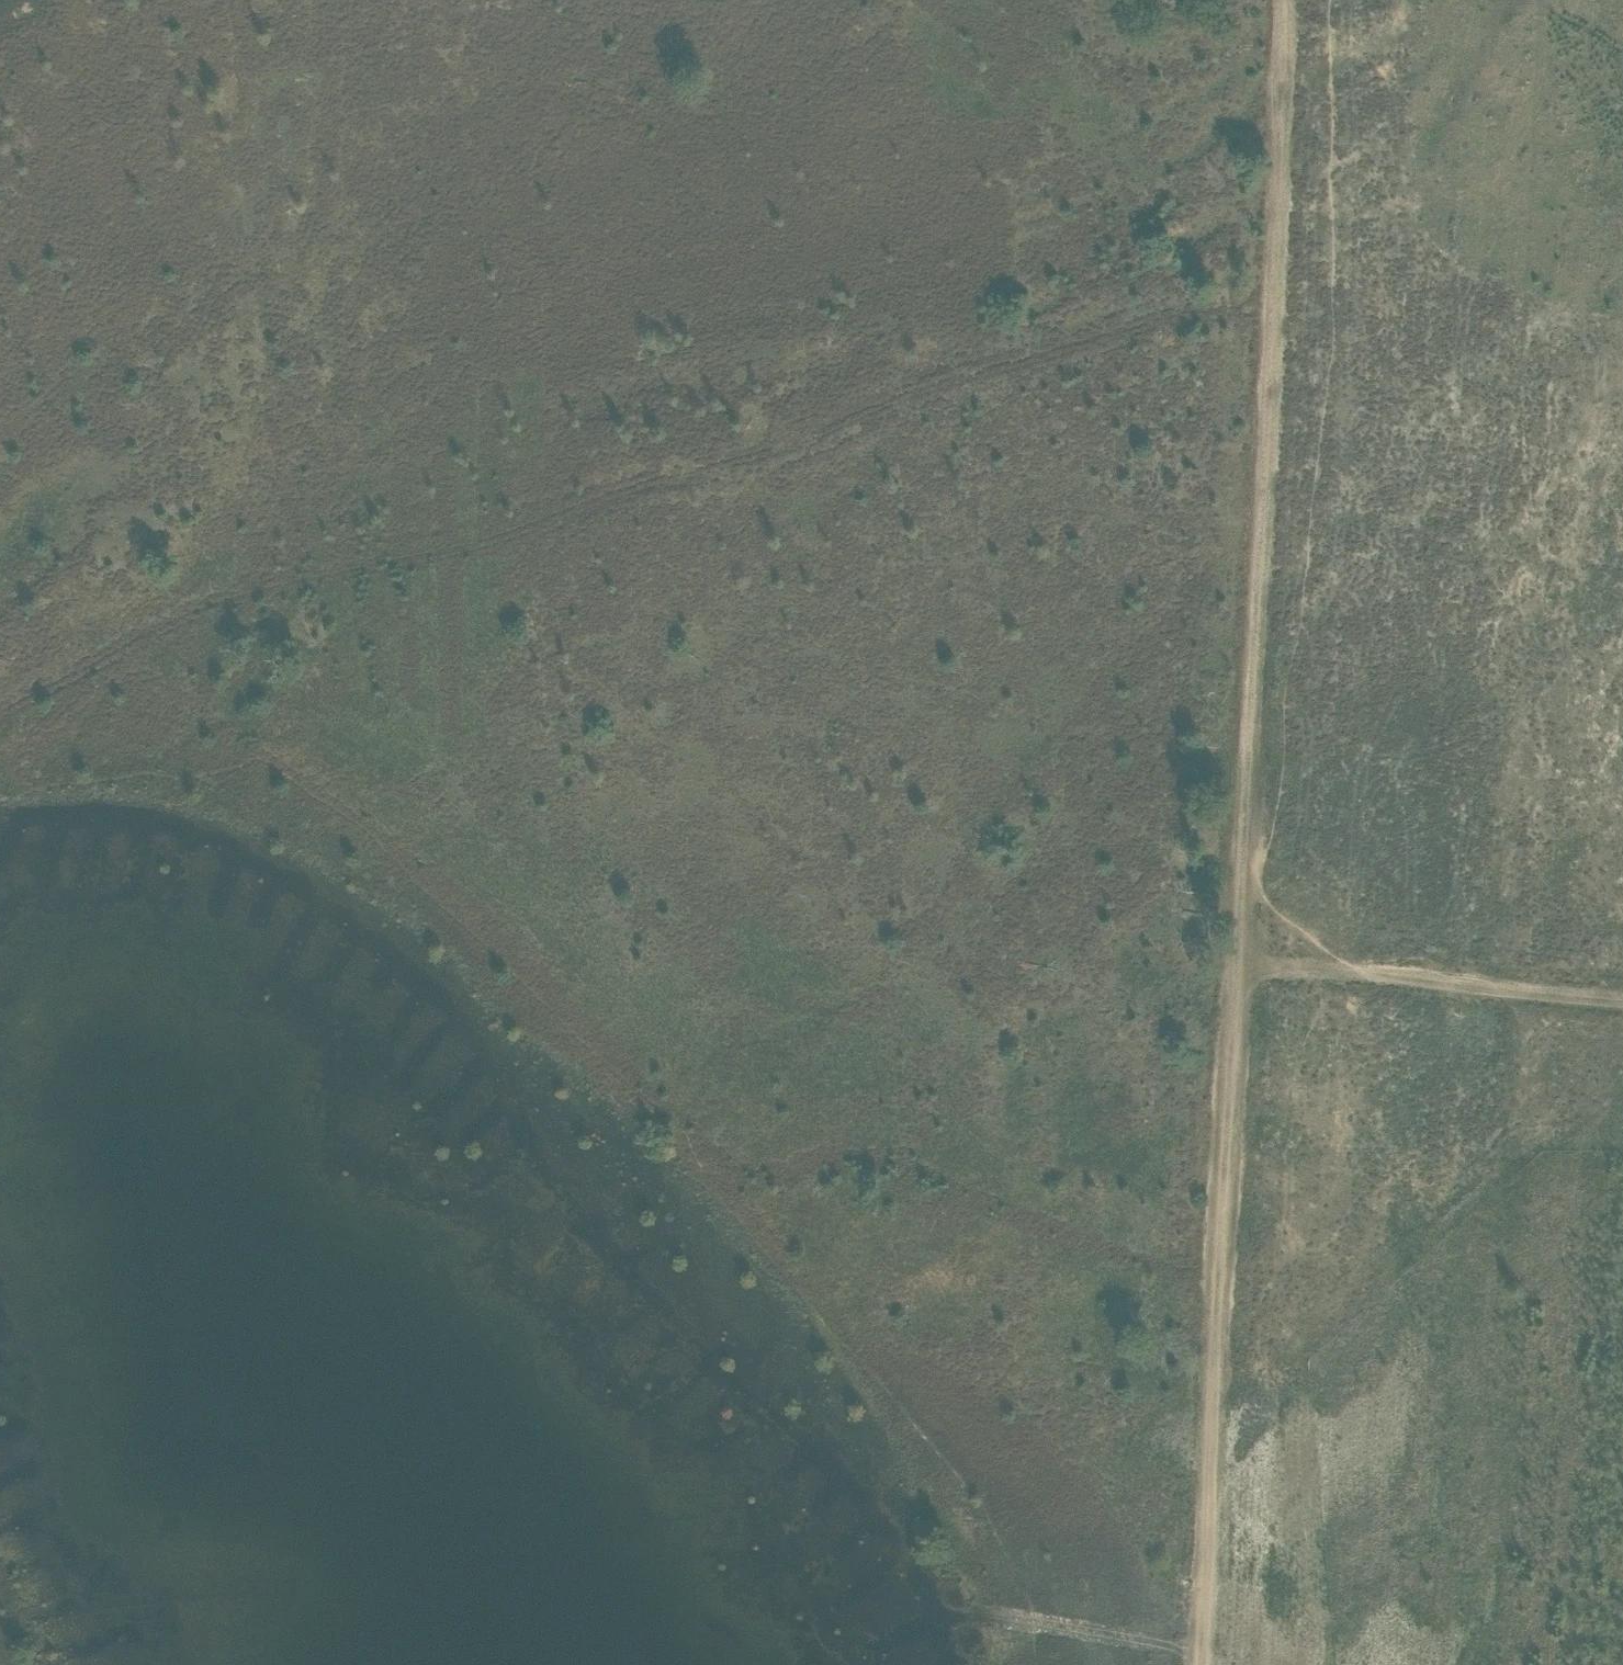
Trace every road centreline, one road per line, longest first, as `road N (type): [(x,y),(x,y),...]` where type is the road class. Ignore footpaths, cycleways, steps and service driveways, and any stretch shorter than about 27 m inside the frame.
road 1 (track): [(1193,1664),(1230,970)]
road 2 (track): [(1230,970),(1269,310)]
road 3 (track): [(1230,970),(1622,1007)]
road 4 (track): [(1280,0),(1269,310)]

